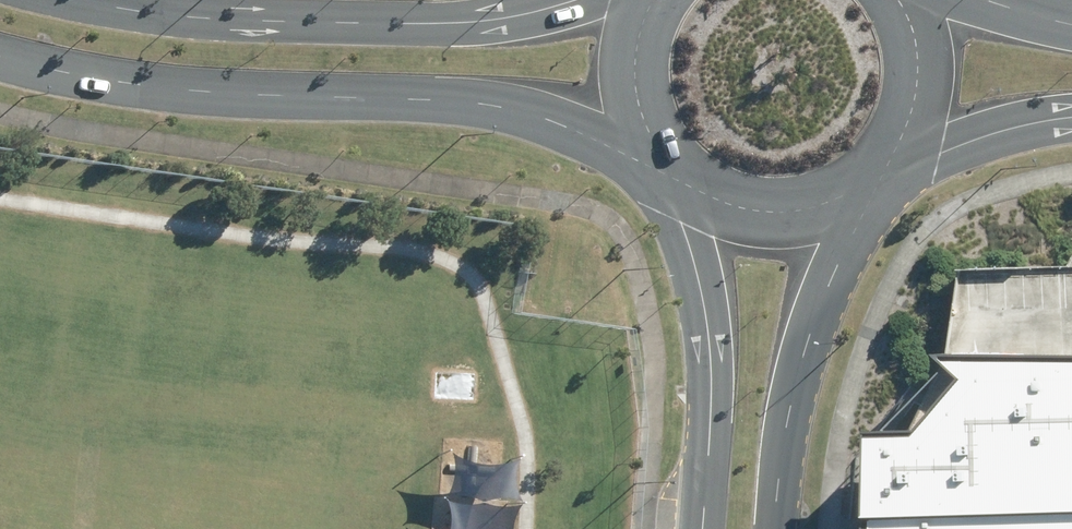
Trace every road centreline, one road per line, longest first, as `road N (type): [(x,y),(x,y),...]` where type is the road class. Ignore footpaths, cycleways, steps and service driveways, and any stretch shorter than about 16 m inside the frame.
road 1 (secondary): [(658,153),(467,102),(133,83),(0,49)]
road 2 (secondary): [(84,0),(208,17),(367,24),(527,16),(573,0)]
road 3 (secondary): [(704,528),(711,332),(675,174)]
road 4 (secondary): [(864,185),(787,404),(775,528)]
road 5 (secondary): [(864,185),(838,201),(780,215),(720,203),(675,174)]
road 6 (secondary): [(1071,118),(984,134),(879,172)]
road 7 (secondary): [(899,0),(915,31),(920,81),(908,130),(879,172)]
road 8 (secondary): [(658,153),(633,88),(634,45),(651,0)]

